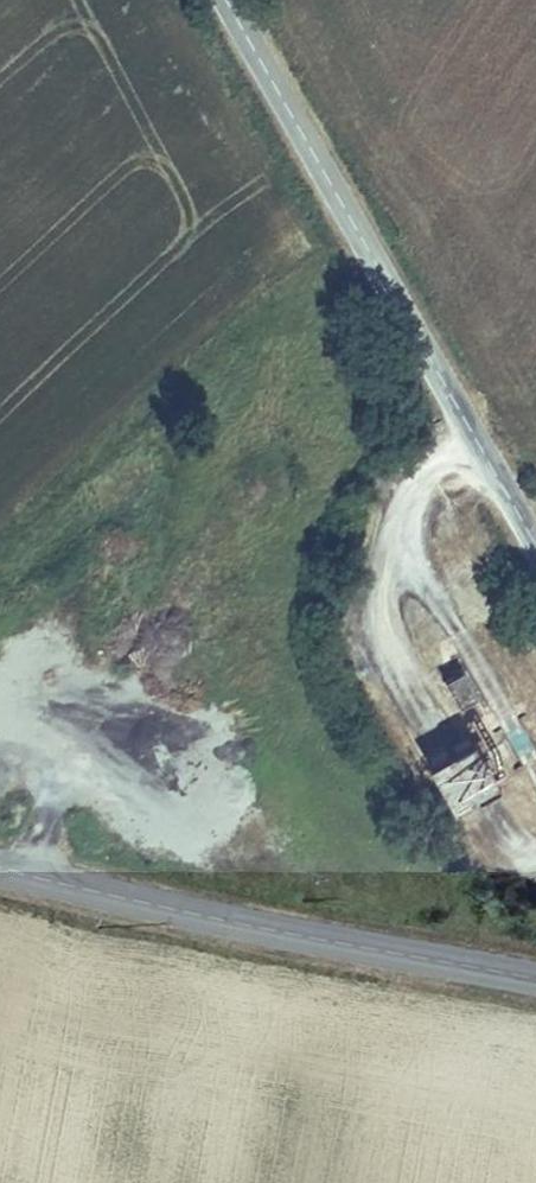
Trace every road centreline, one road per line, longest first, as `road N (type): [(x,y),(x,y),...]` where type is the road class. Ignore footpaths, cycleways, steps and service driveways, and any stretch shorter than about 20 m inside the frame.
road 1 (tertiary): [(535,543),(226,0)]
road 2 (secondary): [(0,868),(535,977)]

